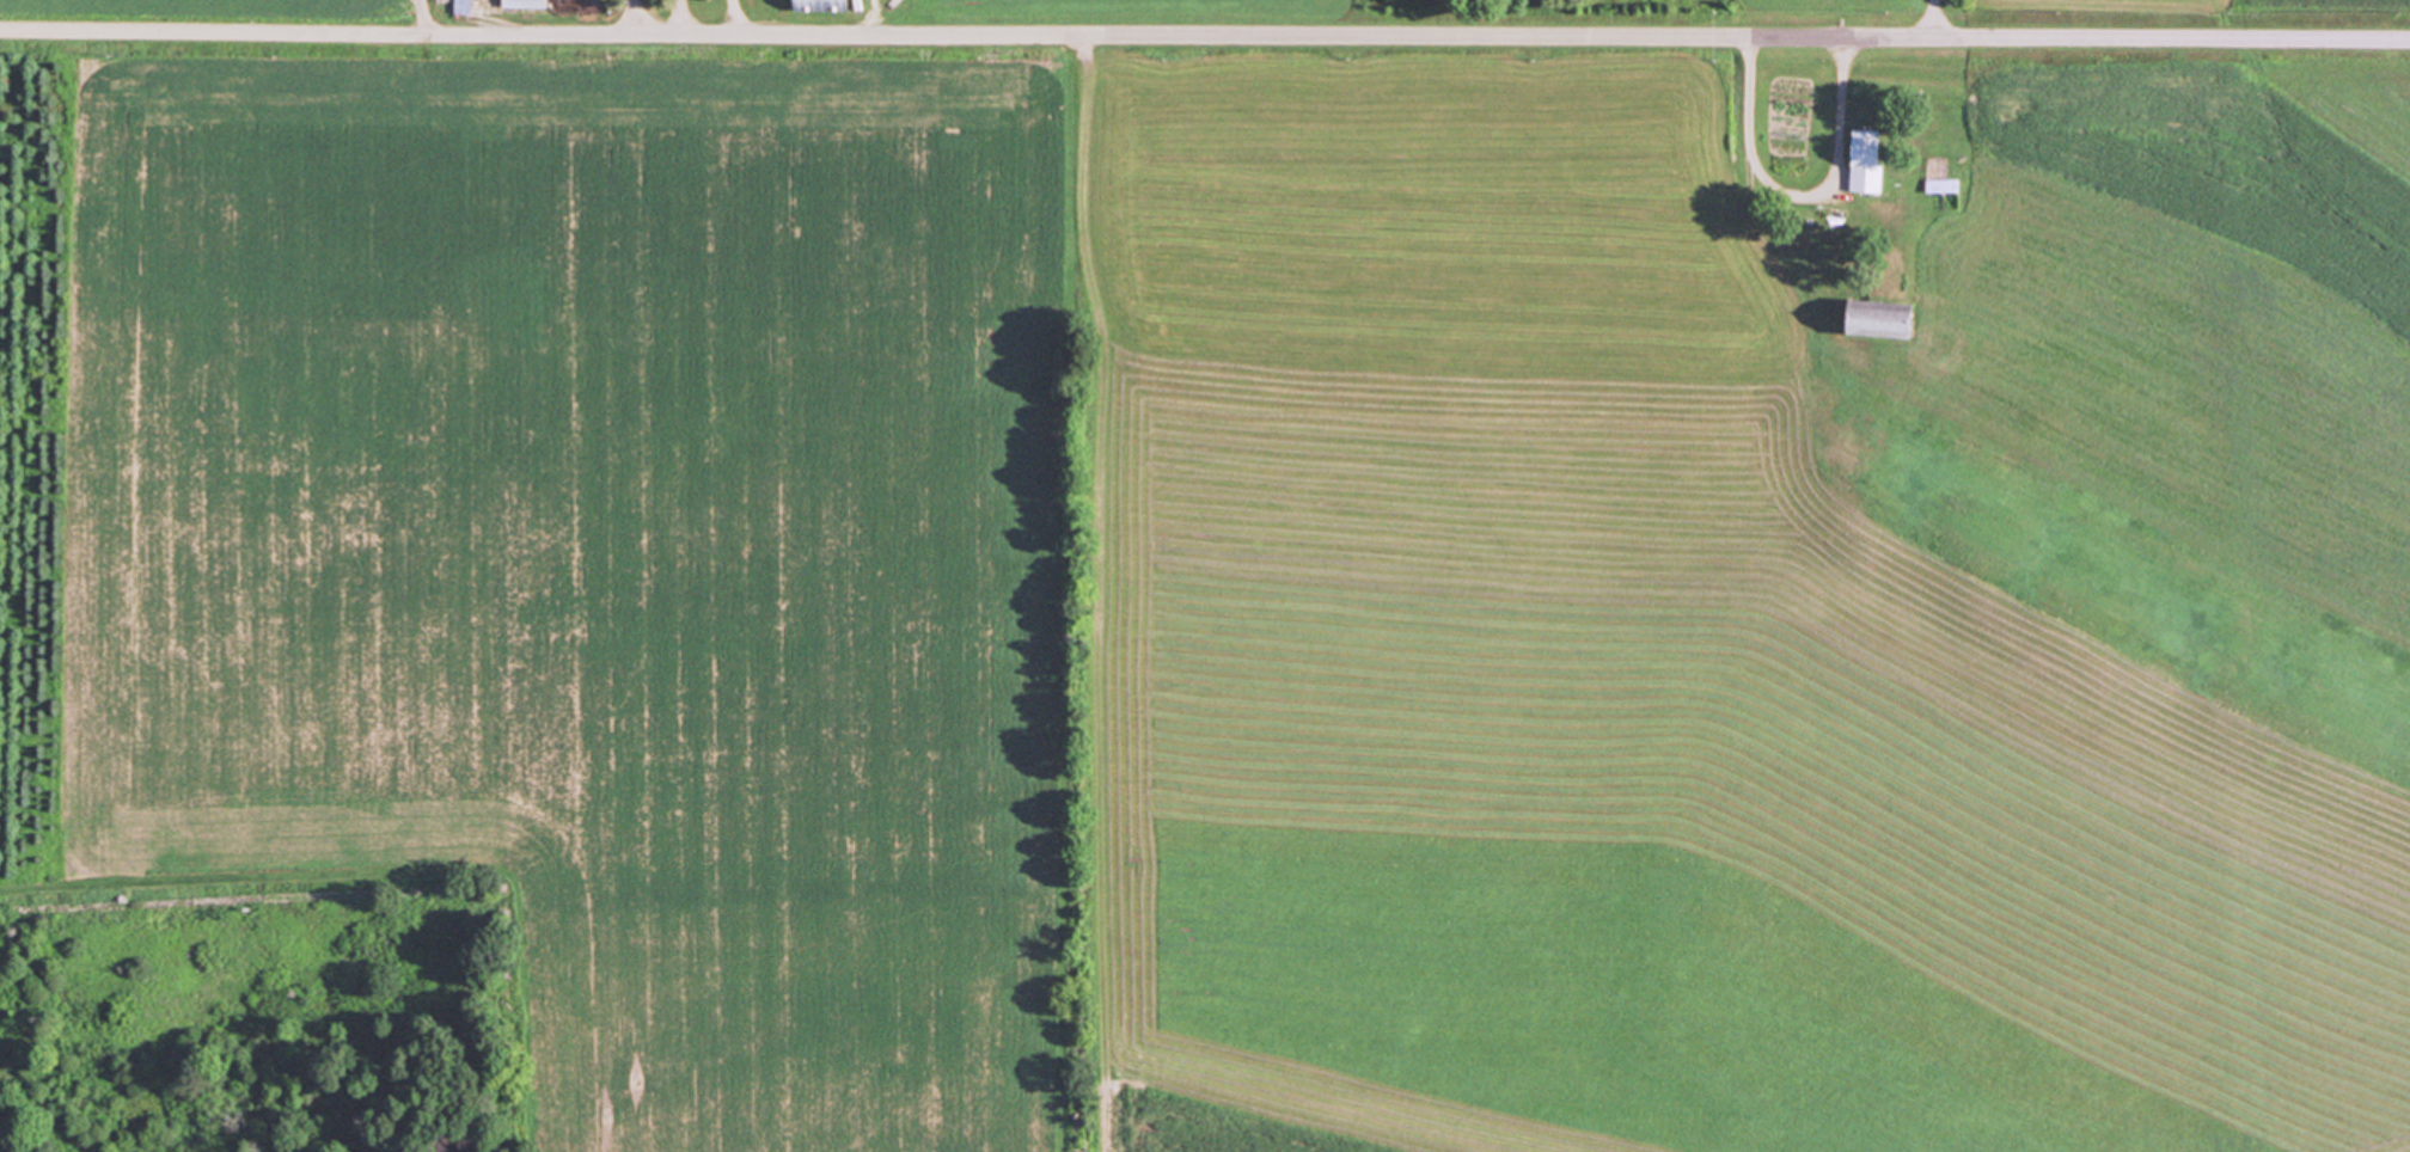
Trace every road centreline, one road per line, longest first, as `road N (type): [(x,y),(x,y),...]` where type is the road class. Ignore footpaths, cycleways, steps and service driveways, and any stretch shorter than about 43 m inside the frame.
road 1 (residential): [(2409,38),(0,30)]

